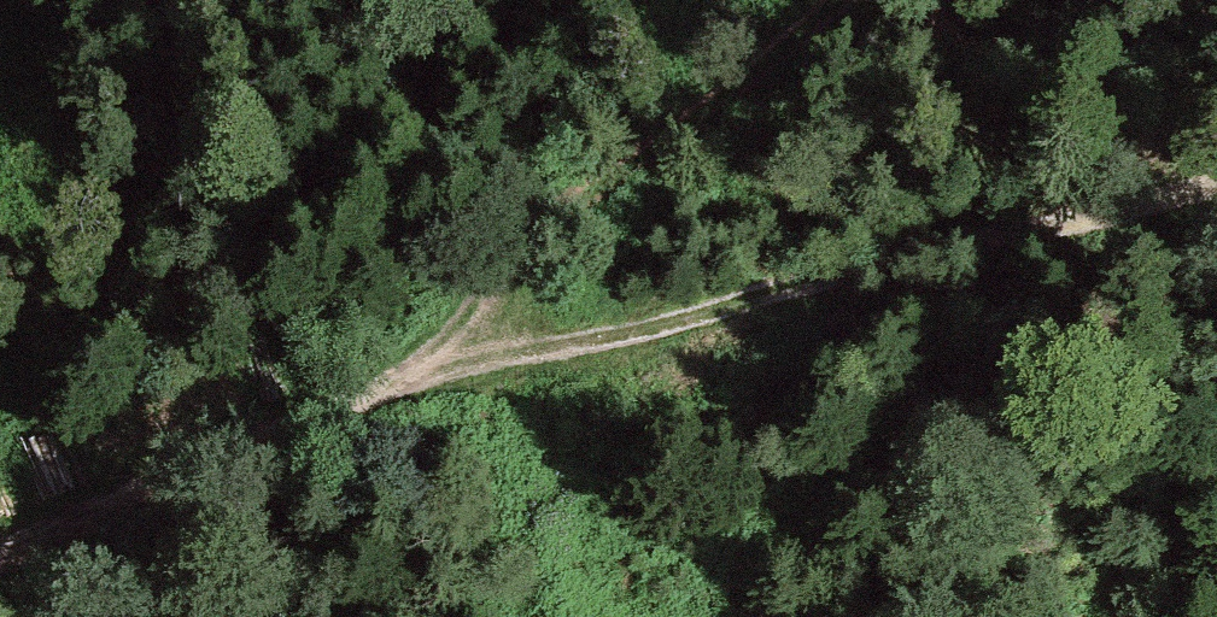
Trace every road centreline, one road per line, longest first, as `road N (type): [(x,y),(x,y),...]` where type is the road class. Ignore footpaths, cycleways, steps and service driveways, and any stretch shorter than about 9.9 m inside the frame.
road 1 (track): [(0,569),(219,464),(527,344),(1216,185)]
road 2 (track): [(219,464),(345,388),(836,0)]

